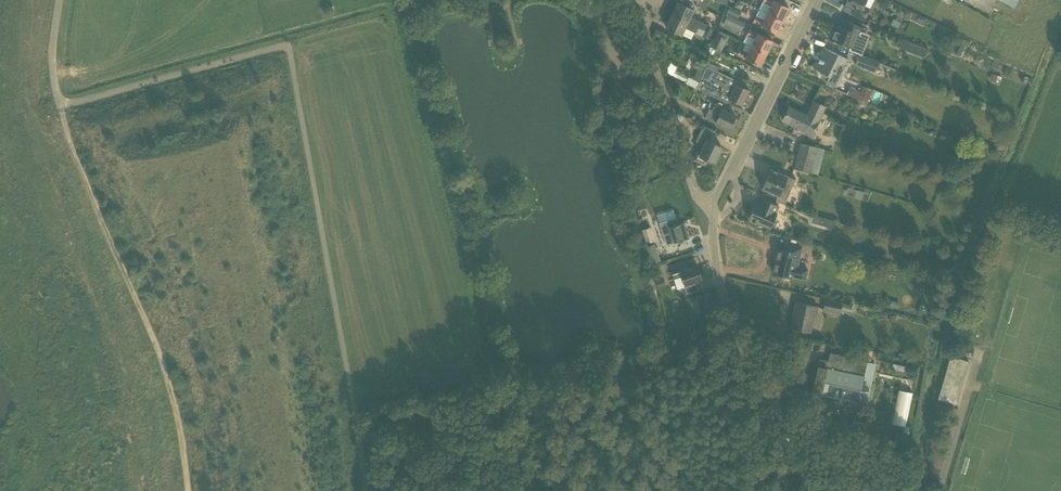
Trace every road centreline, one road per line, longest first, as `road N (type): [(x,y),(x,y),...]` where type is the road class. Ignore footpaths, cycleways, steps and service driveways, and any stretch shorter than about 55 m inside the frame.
road 1 (unclassified): [(187,490),(167,372),(59,105),(51,40),(58,0)]
road 2 (tertiary): [(813,490),(720,296),(707,223)]
road 3 (tertiary): [(707,223),(818,0)]
road 4 (residential): [(707,223),(691,200),(655,87),(642,17)]

